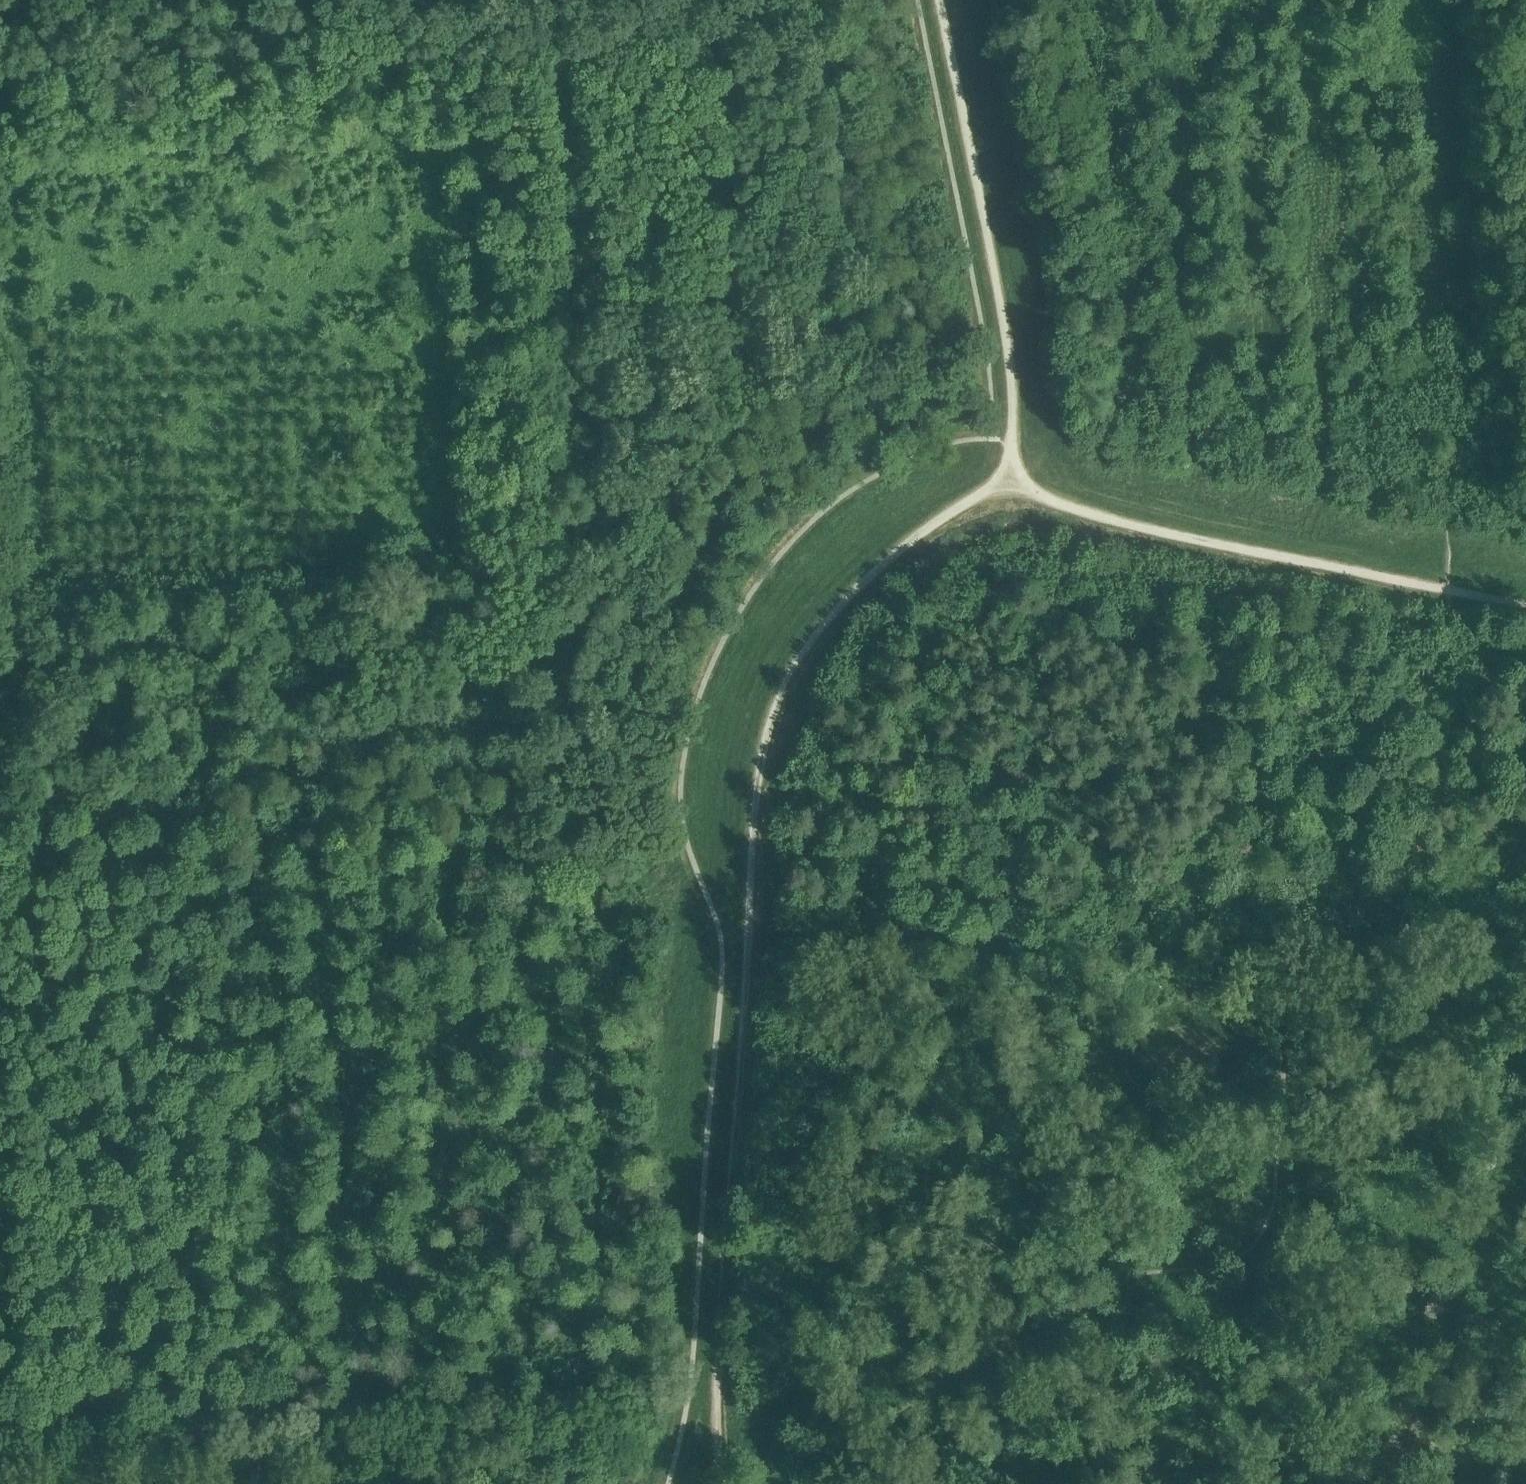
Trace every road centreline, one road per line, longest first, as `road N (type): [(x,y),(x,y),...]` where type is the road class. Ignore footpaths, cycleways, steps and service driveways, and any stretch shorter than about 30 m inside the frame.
road 1 (track): [(723,1483),(717,1421),(762,743),(789,673),(824,618),(866,574),(924,529),(1009,485)]
road 2 (track): [(937,0),(1003,337),(1009,485),(1041,503),(1525,599)]

